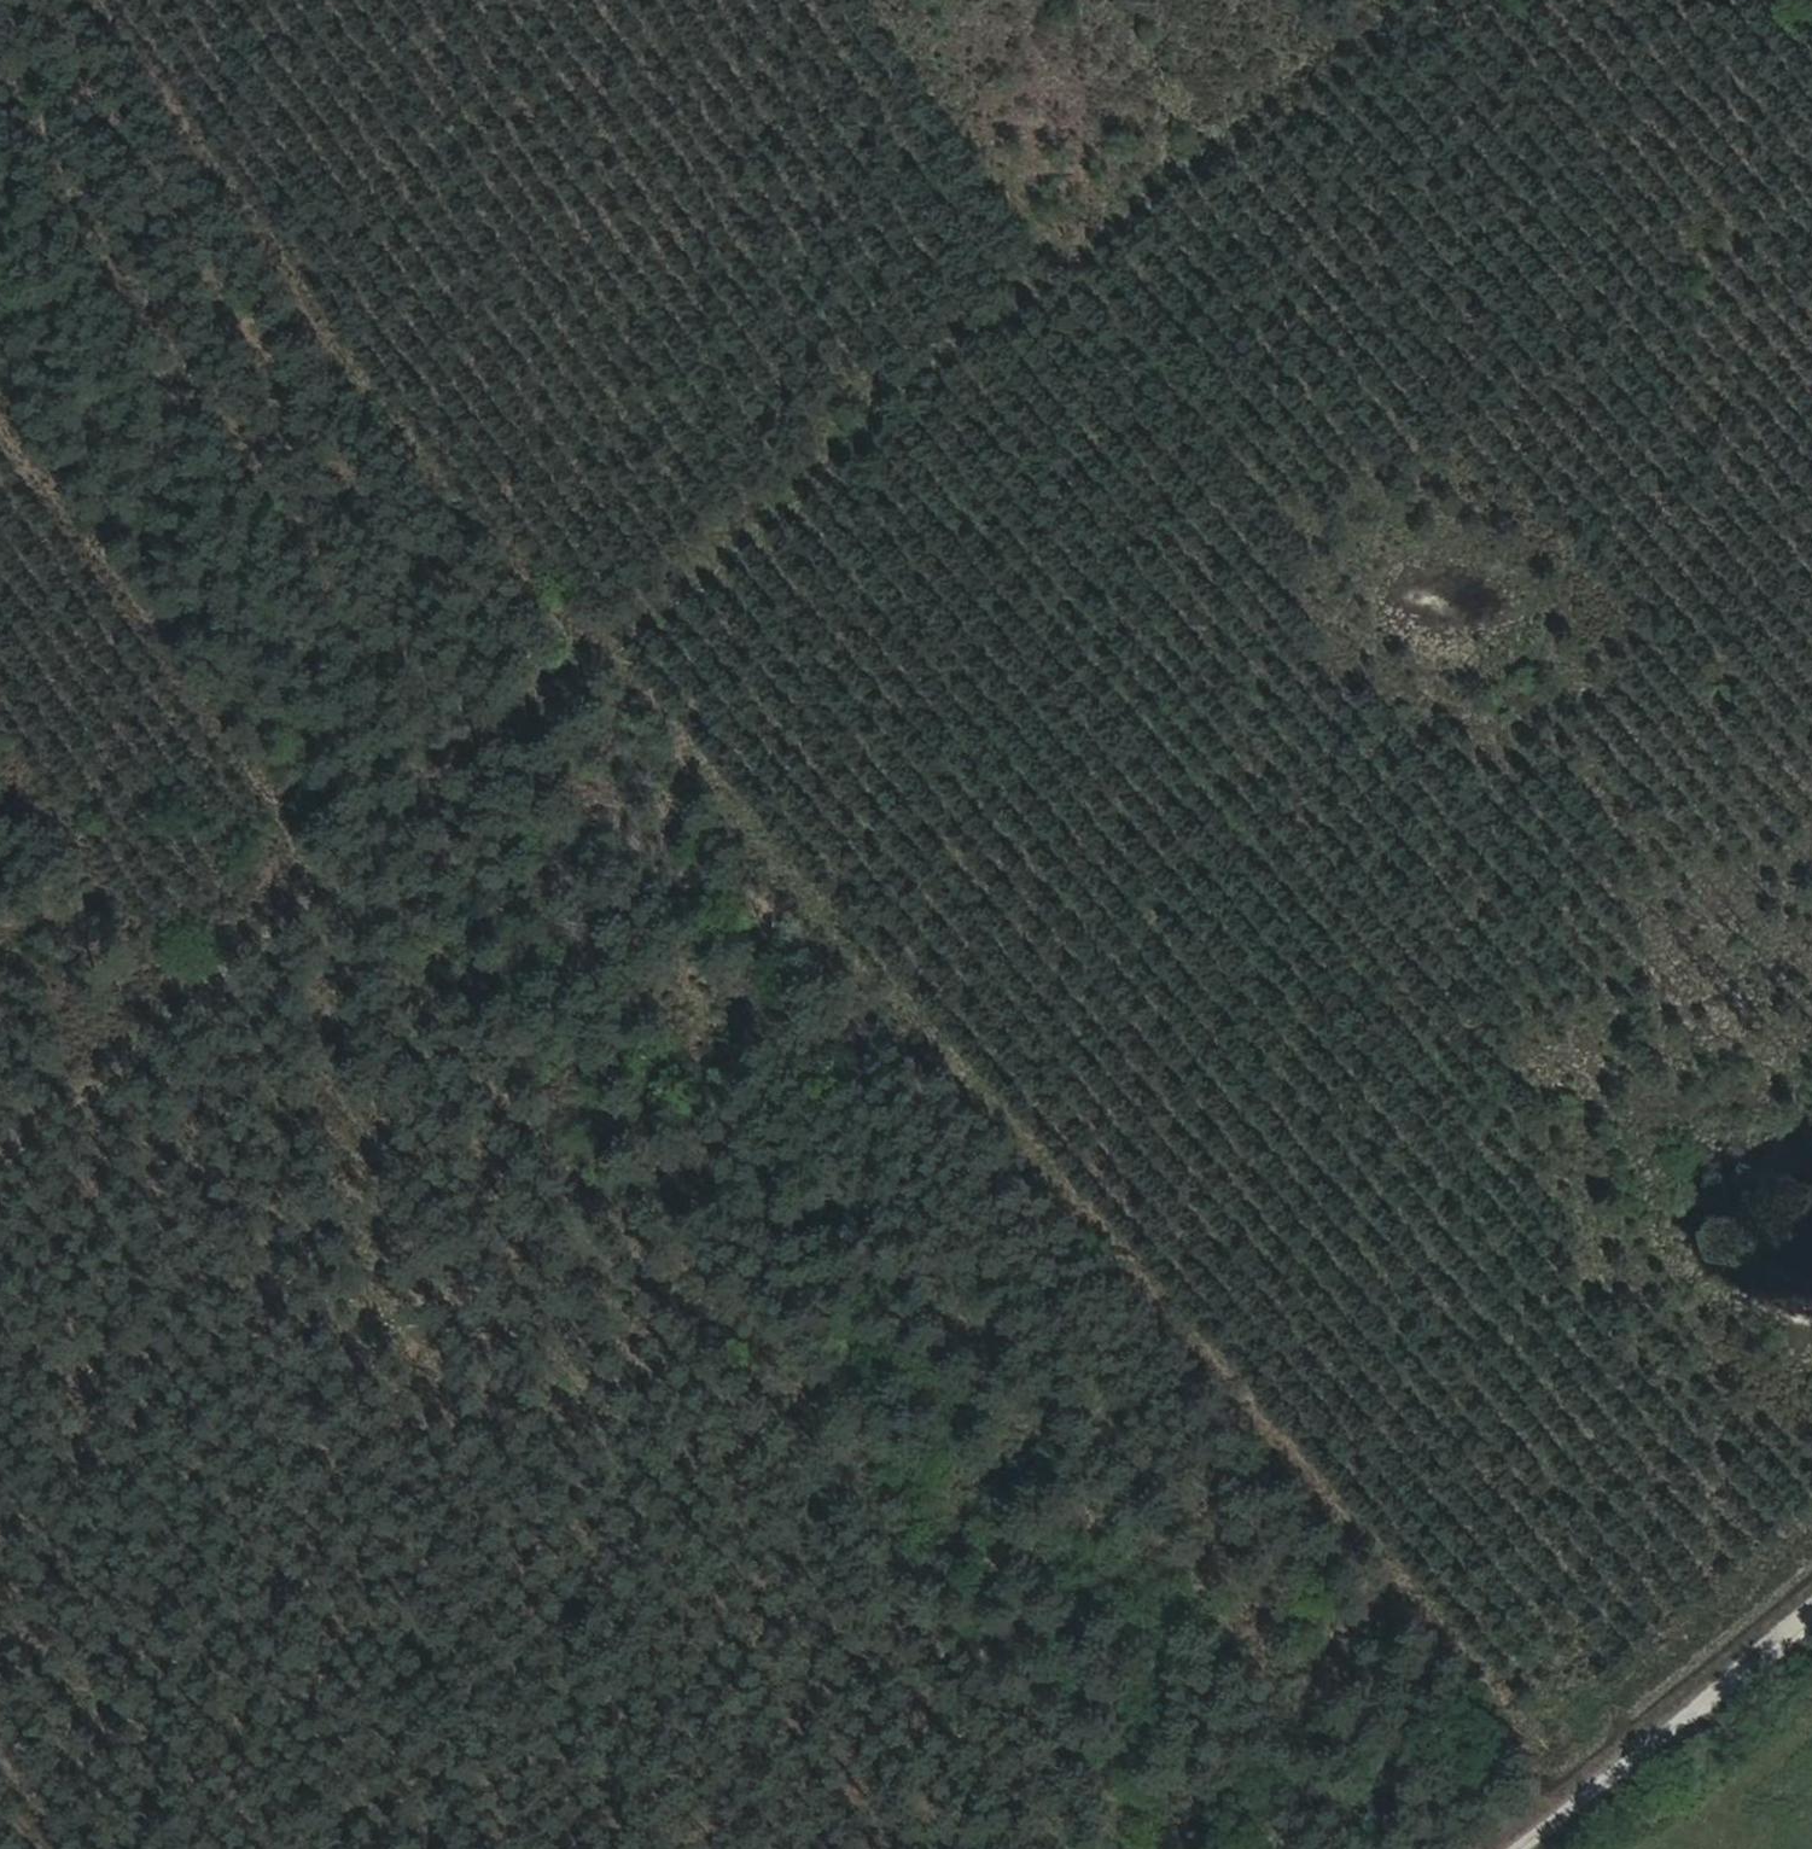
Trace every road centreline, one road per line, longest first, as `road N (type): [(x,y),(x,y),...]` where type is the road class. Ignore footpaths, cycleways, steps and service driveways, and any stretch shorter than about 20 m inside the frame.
road 1 (track): [(1811,1613),(1535,1848)]

